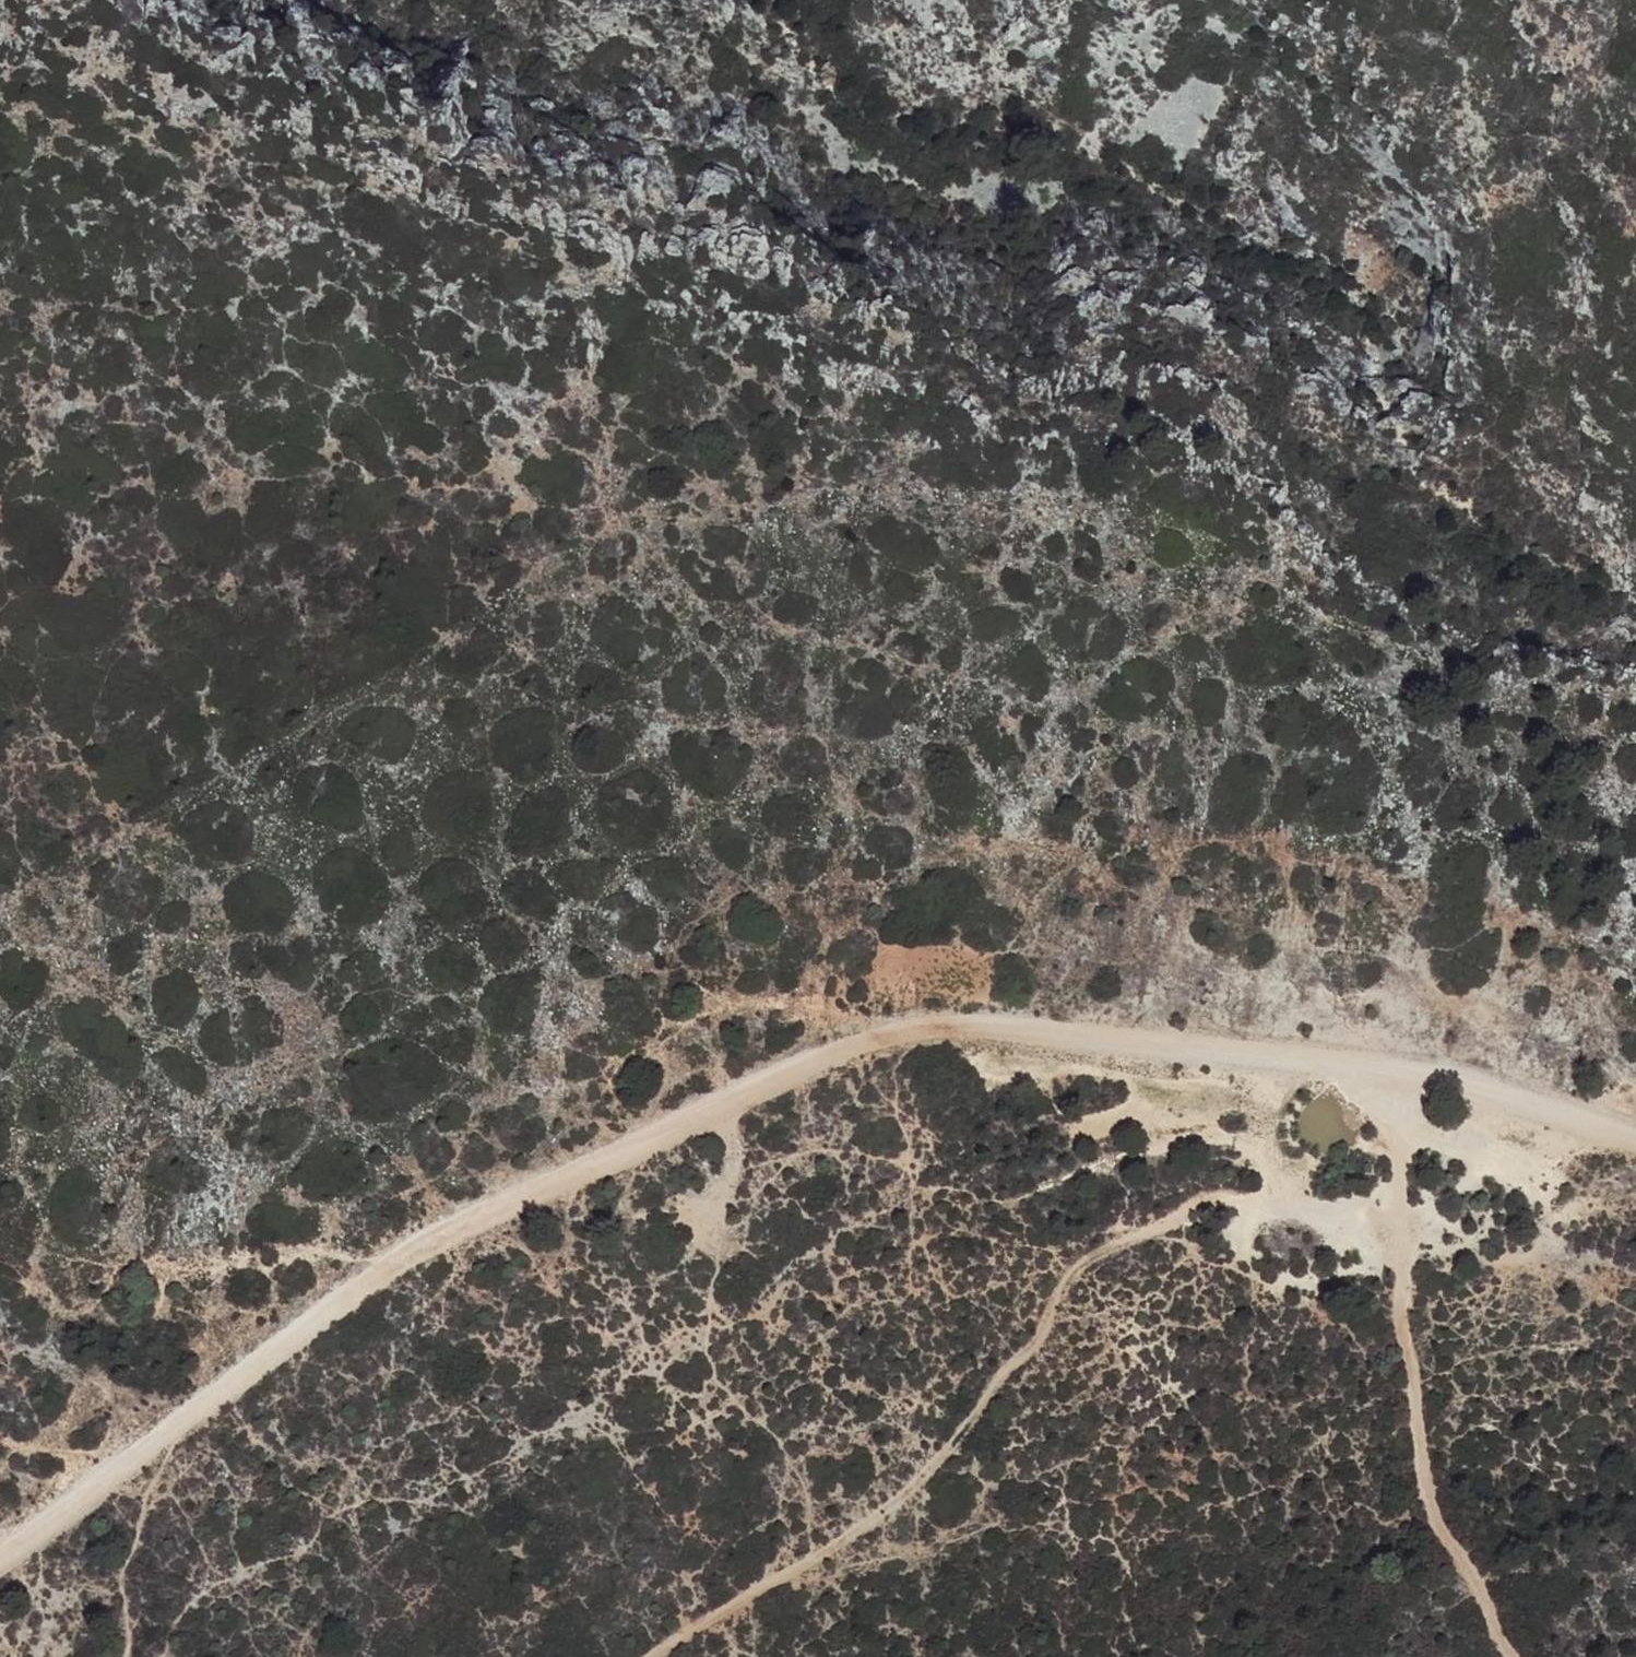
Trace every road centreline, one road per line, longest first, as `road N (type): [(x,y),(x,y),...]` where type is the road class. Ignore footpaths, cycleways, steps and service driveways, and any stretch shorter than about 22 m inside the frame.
road 1 (track): [(0,1564),(404,1257),(871,1044),(978,1030),(1382,1068),(1635,1146)]
road 2 (track): [(1382,1068),(1411,1392),(1436,1520),(1501,1628),(1509,1656)]

